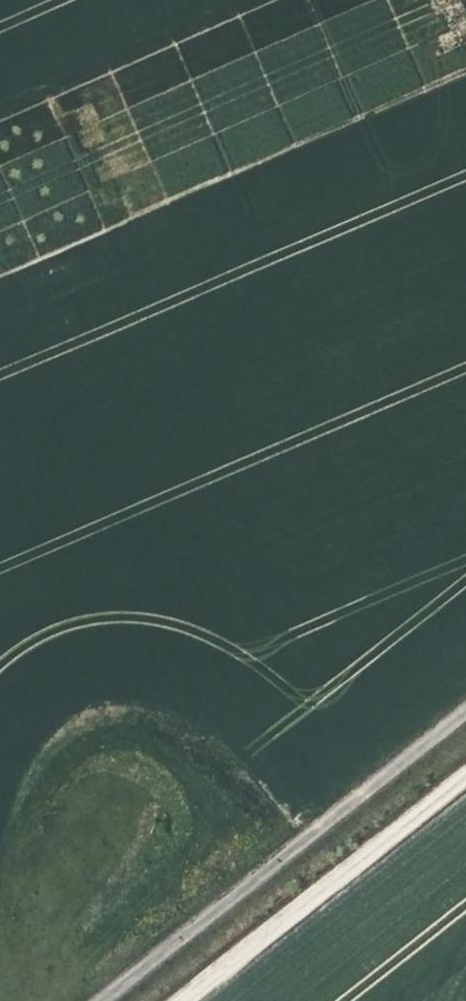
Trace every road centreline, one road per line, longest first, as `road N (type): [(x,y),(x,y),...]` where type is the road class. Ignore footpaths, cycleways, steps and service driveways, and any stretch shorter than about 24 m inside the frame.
road 1 (track): [(465,777),(181,1000)]

